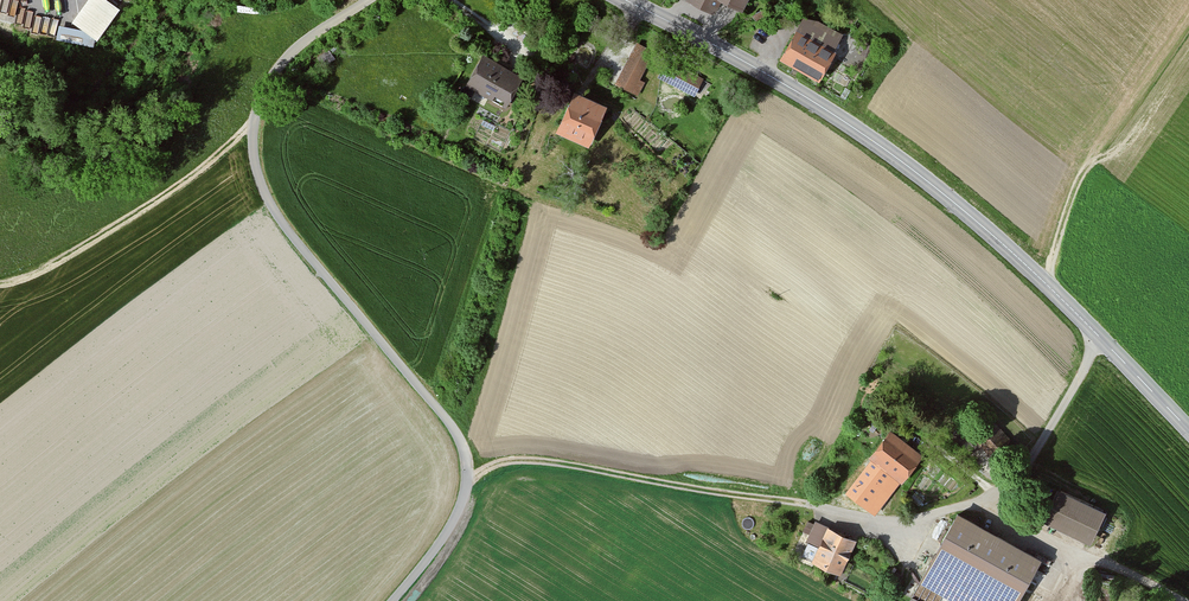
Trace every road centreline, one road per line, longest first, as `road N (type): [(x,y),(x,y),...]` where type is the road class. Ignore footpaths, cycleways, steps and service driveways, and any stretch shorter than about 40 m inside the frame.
road 1 (unclassified): [(369,0),(304,45),(269,84),(254,124),(254,159),(266,200),(462,448),(450,534),(393,600)]
road 2 (secondary): [(623,0),(803,93),(920,176),(1101,342)]
road 3 (track): [(463,481),(494,464),(538,461),(905,528),(961,511),(991,512)]
road 4 (residential): [(1101,342),(1043,444),(991,512),(1095,553),(1182,600)]
road 5 (track): [(254,124),(126,222),(42,270),(0,283)]
road 6 (secondary): [(1101,342),(1188,430)]

